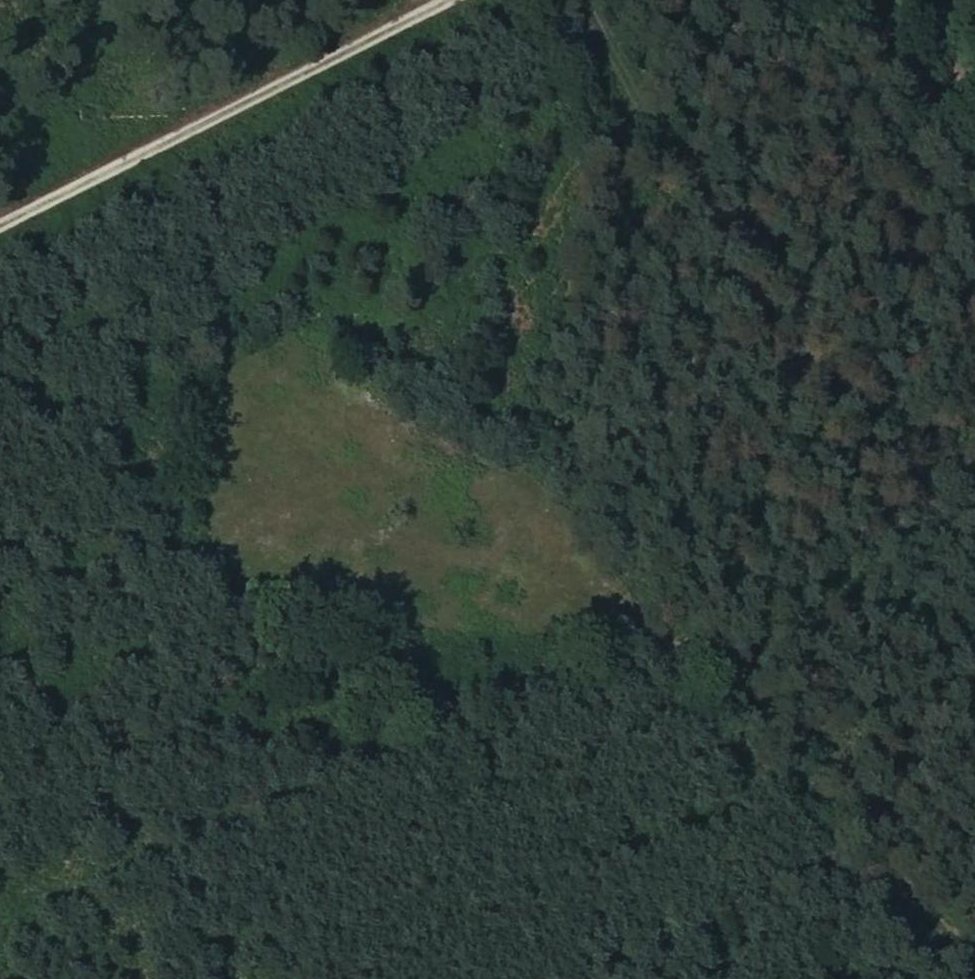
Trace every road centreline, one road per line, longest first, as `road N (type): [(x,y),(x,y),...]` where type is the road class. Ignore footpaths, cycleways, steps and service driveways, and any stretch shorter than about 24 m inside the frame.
road 1 (track): [(0,232),(462,0)]
road 2 (track): [(974,145),(850,0)]

